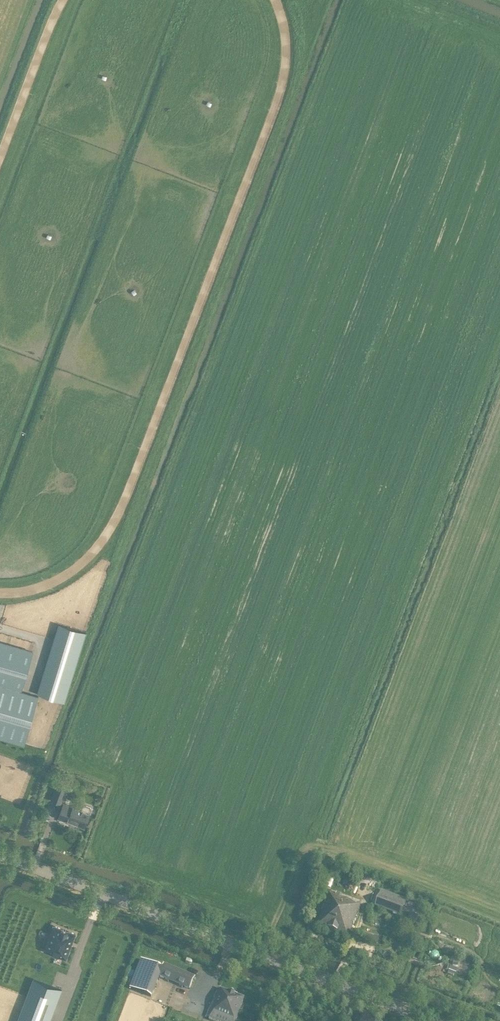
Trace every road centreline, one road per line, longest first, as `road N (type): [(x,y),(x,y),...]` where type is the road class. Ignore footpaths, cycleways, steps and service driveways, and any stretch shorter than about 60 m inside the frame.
road 1 (tertiary): [(435,1020),(0,856)]

